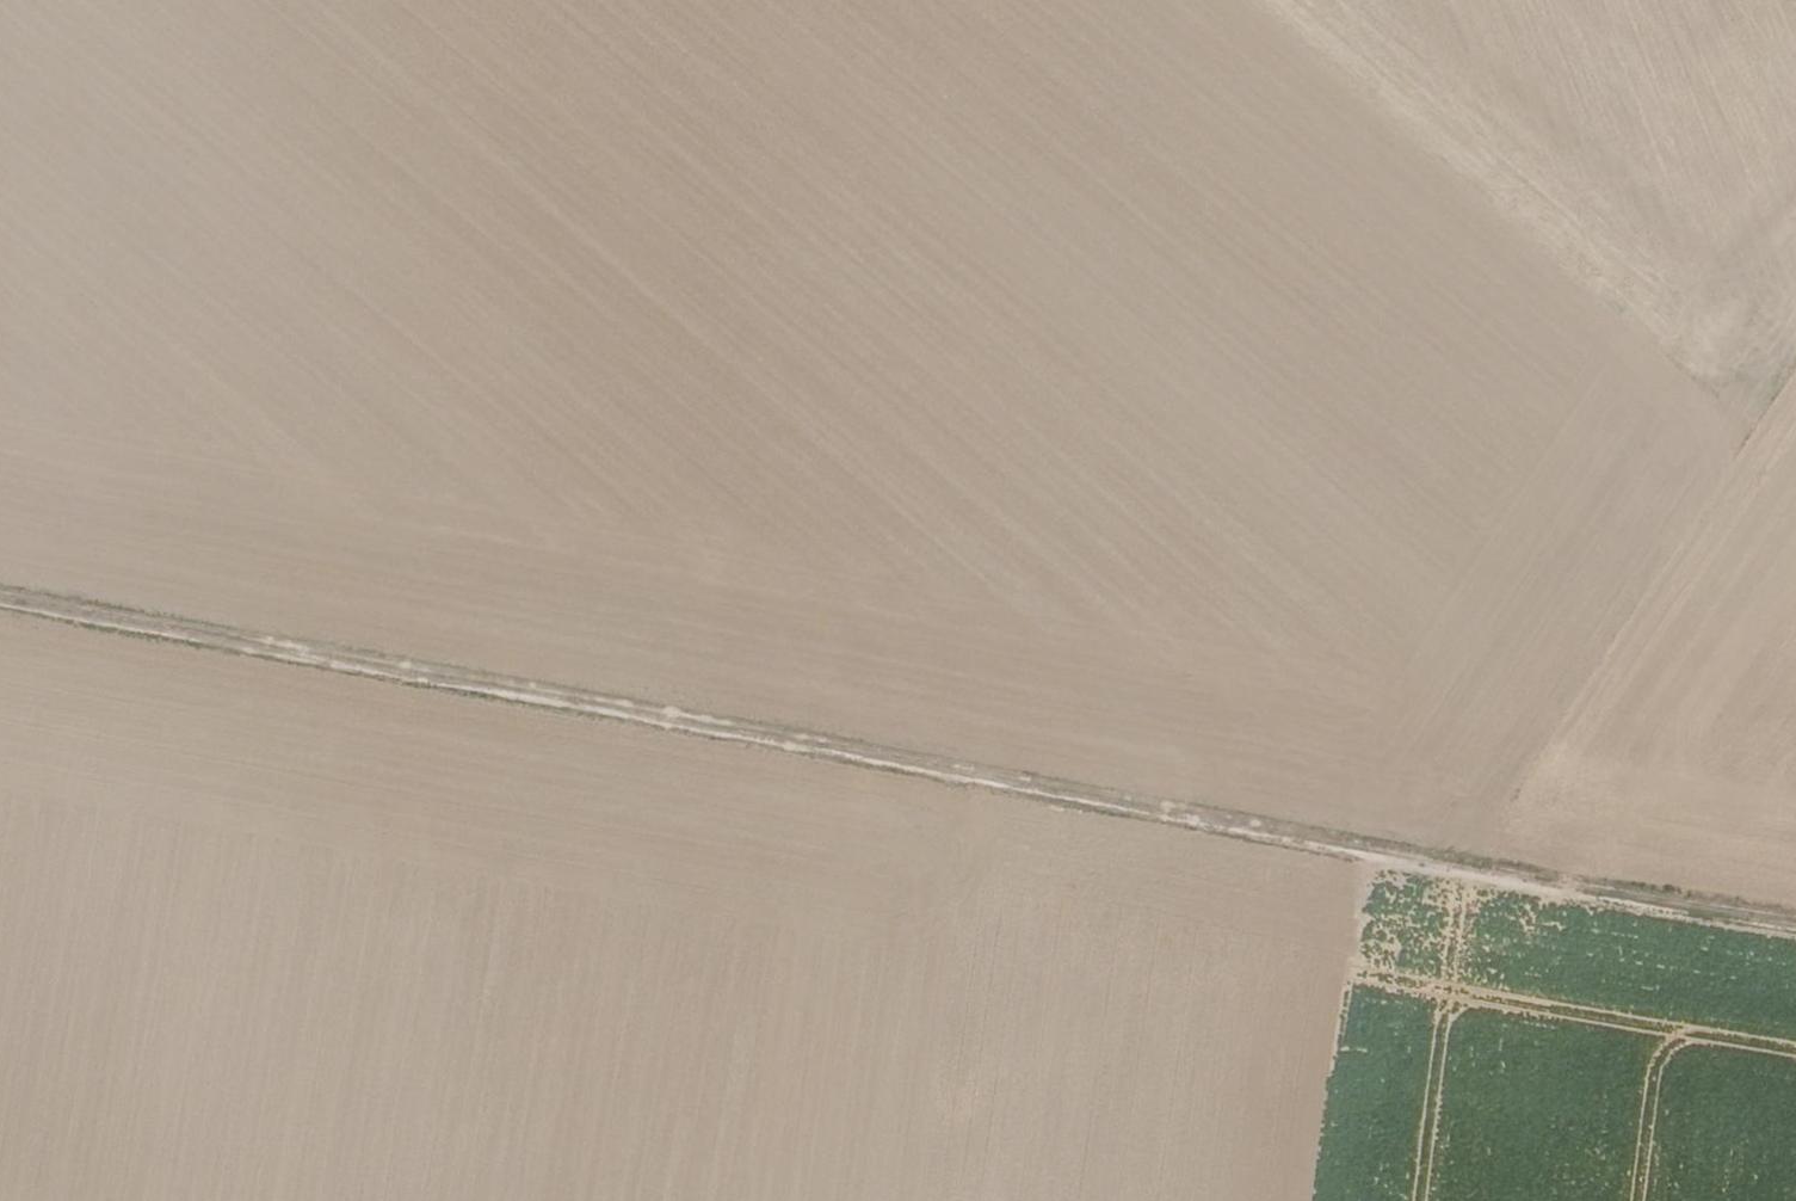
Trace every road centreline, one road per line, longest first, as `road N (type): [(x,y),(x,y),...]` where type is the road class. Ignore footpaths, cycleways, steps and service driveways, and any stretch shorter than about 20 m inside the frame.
road 1 (track): [(0,603),(1795,926)]

